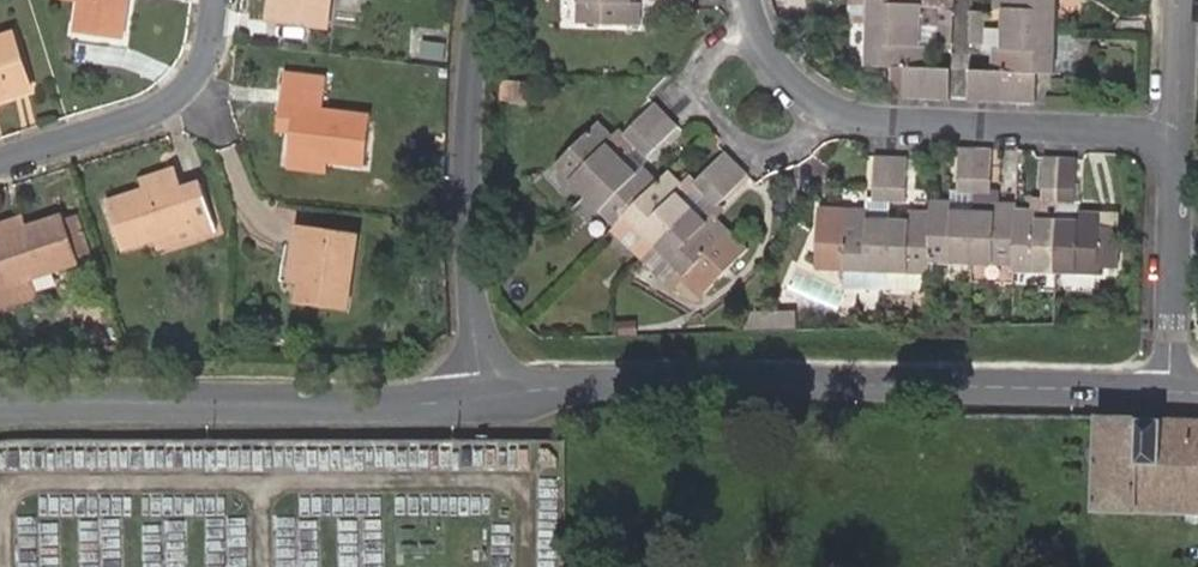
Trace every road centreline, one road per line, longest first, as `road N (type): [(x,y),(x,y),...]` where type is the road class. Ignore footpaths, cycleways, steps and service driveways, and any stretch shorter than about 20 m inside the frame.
road 1 (residential): [(468,401),(571,386),(1169,393)]
road 2 (residential): [(1173,143),(848,126),(810,102),(768,51),(745,0)]
road 3 (residential): [(0,406),(468,401)]
road 4 (unclassified): [(468,401),(464,109),(478,0)]
road 5 (residential): [(0,166),(187,101),(211,60),(217,0)]
road 6 (residential): [(1169,393),(1173,143)]
road 7 (residential): [(1173,143),(1178,0)]

